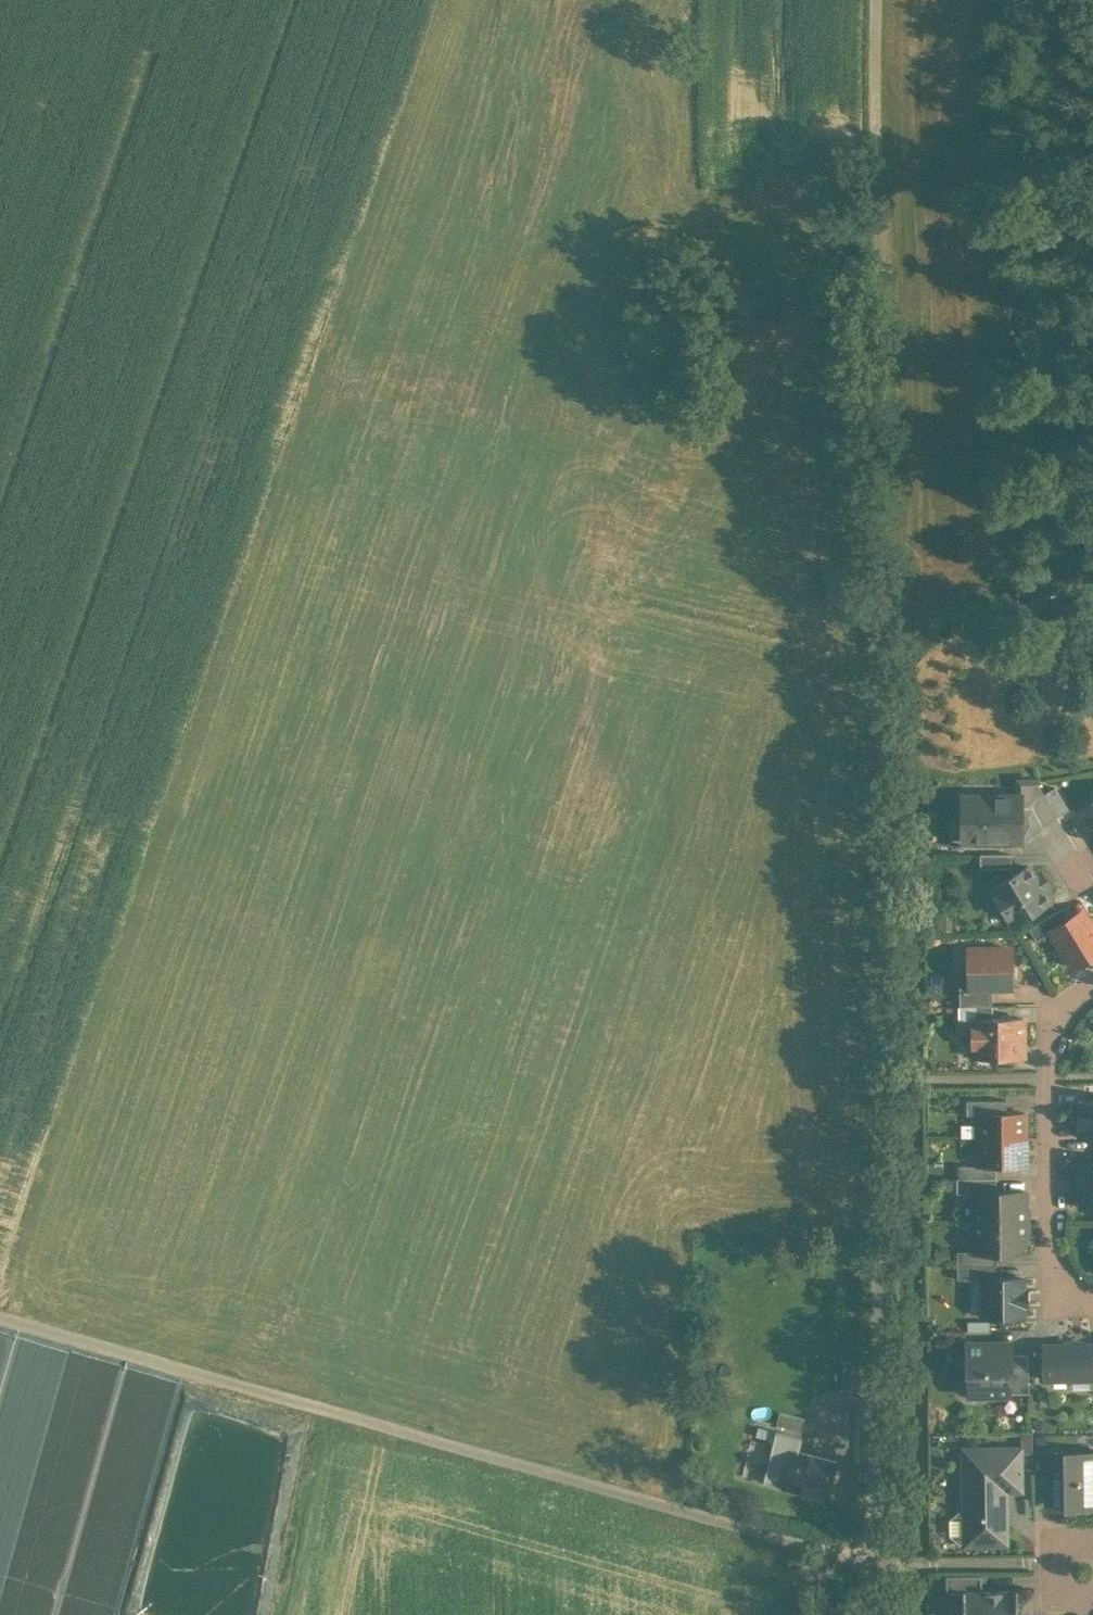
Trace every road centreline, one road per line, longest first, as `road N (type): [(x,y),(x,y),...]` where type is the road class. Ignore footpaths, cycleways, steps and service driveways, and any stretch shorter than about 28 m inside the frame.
road 1 (residential): [(876,1559),(881,0)]
road 2 (residential): [(0,1317),(876,1559)]
road 3 (residential): [(1092,1301),(1067,1286),(1059,1266),(1053,1077),(1059,1019),(1092,981)]

